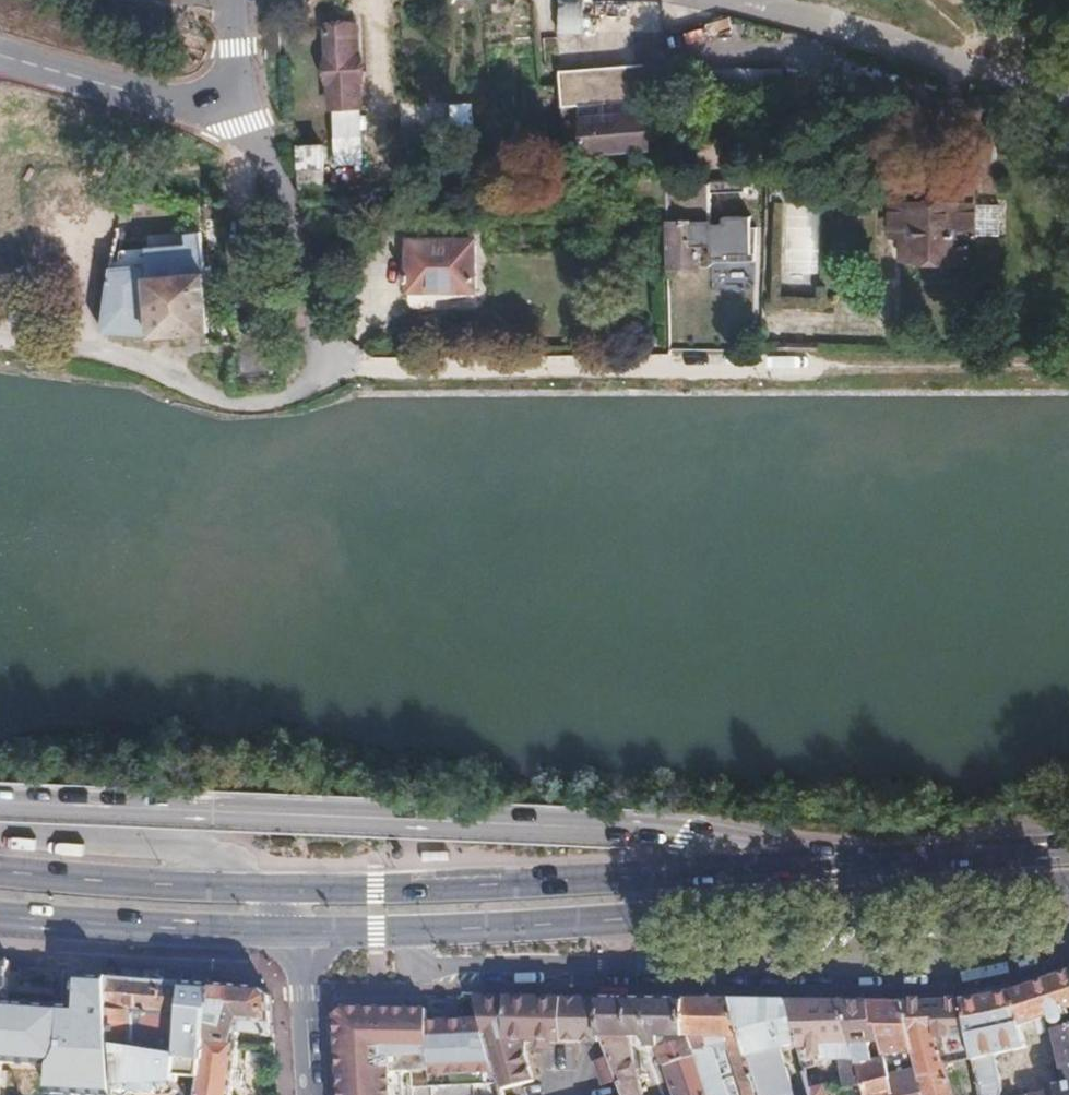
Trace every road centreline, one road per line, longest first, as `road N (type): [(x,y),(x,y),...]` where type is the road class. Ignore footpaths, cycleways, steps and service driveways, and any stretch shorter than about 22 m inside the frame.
road 1 (primary): [(715,835),(0,796)]
road 2 (primary): [(295,935),(734,913)]
road 3 (primary): [(724,870),(380,892),(291,888)]
road 4 (primary): [(734,913),(1068,887)]
road 5 (primary): [(0,915),(295,935)]
road 6 (primary): [(291,888),(0,874)]
road 7 (primary): [(1068,848),(831,863)]
road 8 (tertiary): [(295,935),(312,1094)]

